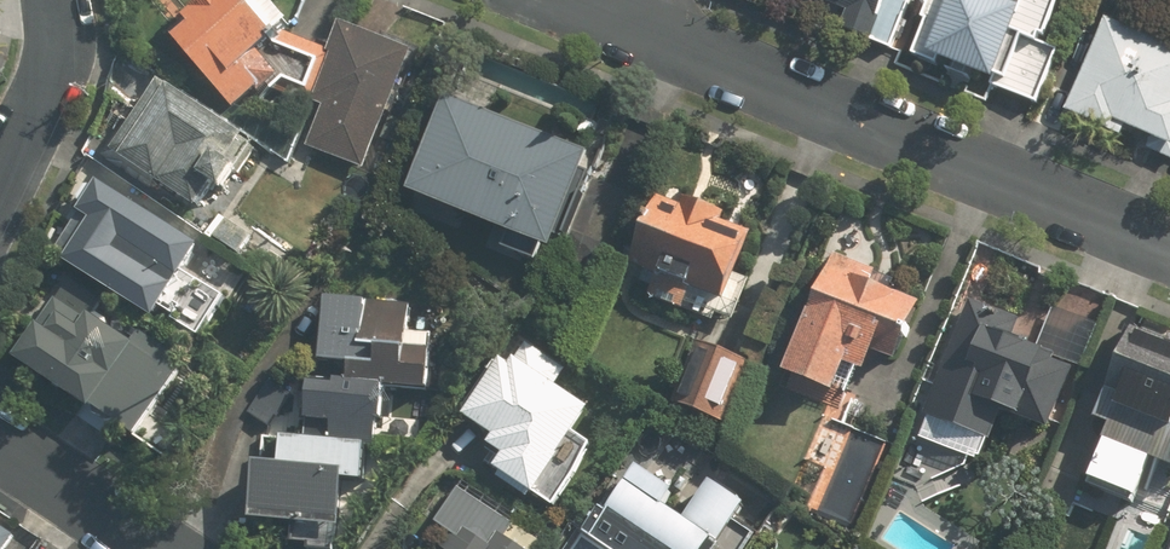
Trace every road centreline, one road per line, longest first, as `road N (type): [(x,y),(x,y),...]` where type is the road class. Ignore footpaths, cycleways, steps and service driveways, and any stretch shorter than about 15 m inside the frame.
road 1 (residential): [(621,25),(1169,251)]
road 2 (residential): [(181,548),(0,428)]
road 3 (residential): [(0,194),(58,64),(54,0)]

